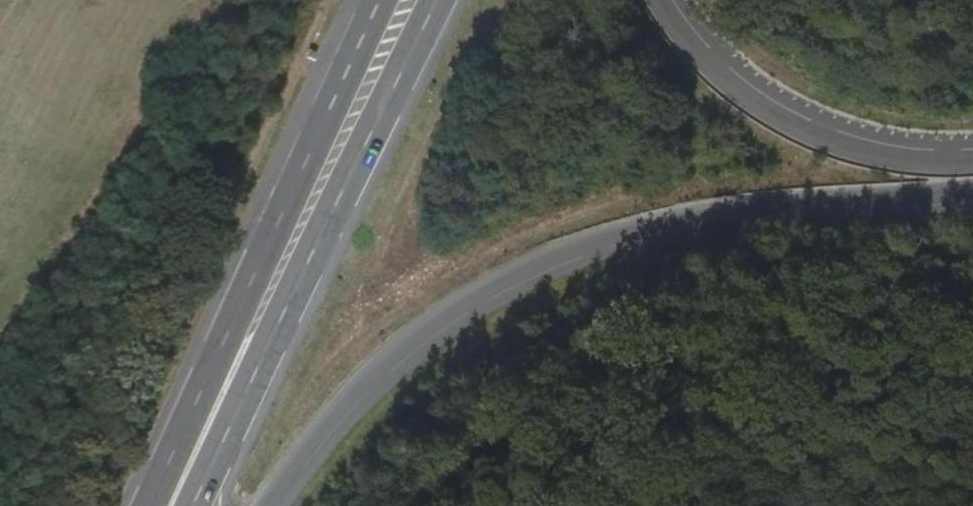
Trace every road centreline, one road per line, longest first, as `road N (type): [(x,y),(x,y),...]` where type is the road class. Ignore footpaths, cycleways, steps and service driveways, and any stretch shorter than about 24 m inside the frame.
road 1 (primary): [(267,505),(326,422),(400,346),(529,266),(620,232),(715,212),(972,192)]
road 2 (primary): [(185,480),(438,0)]
road 3 (primary): [(380,0),(185,480)]
road 4 (primary): [(972,161),(904,160),(806,132),(710,66),(658,0)]

